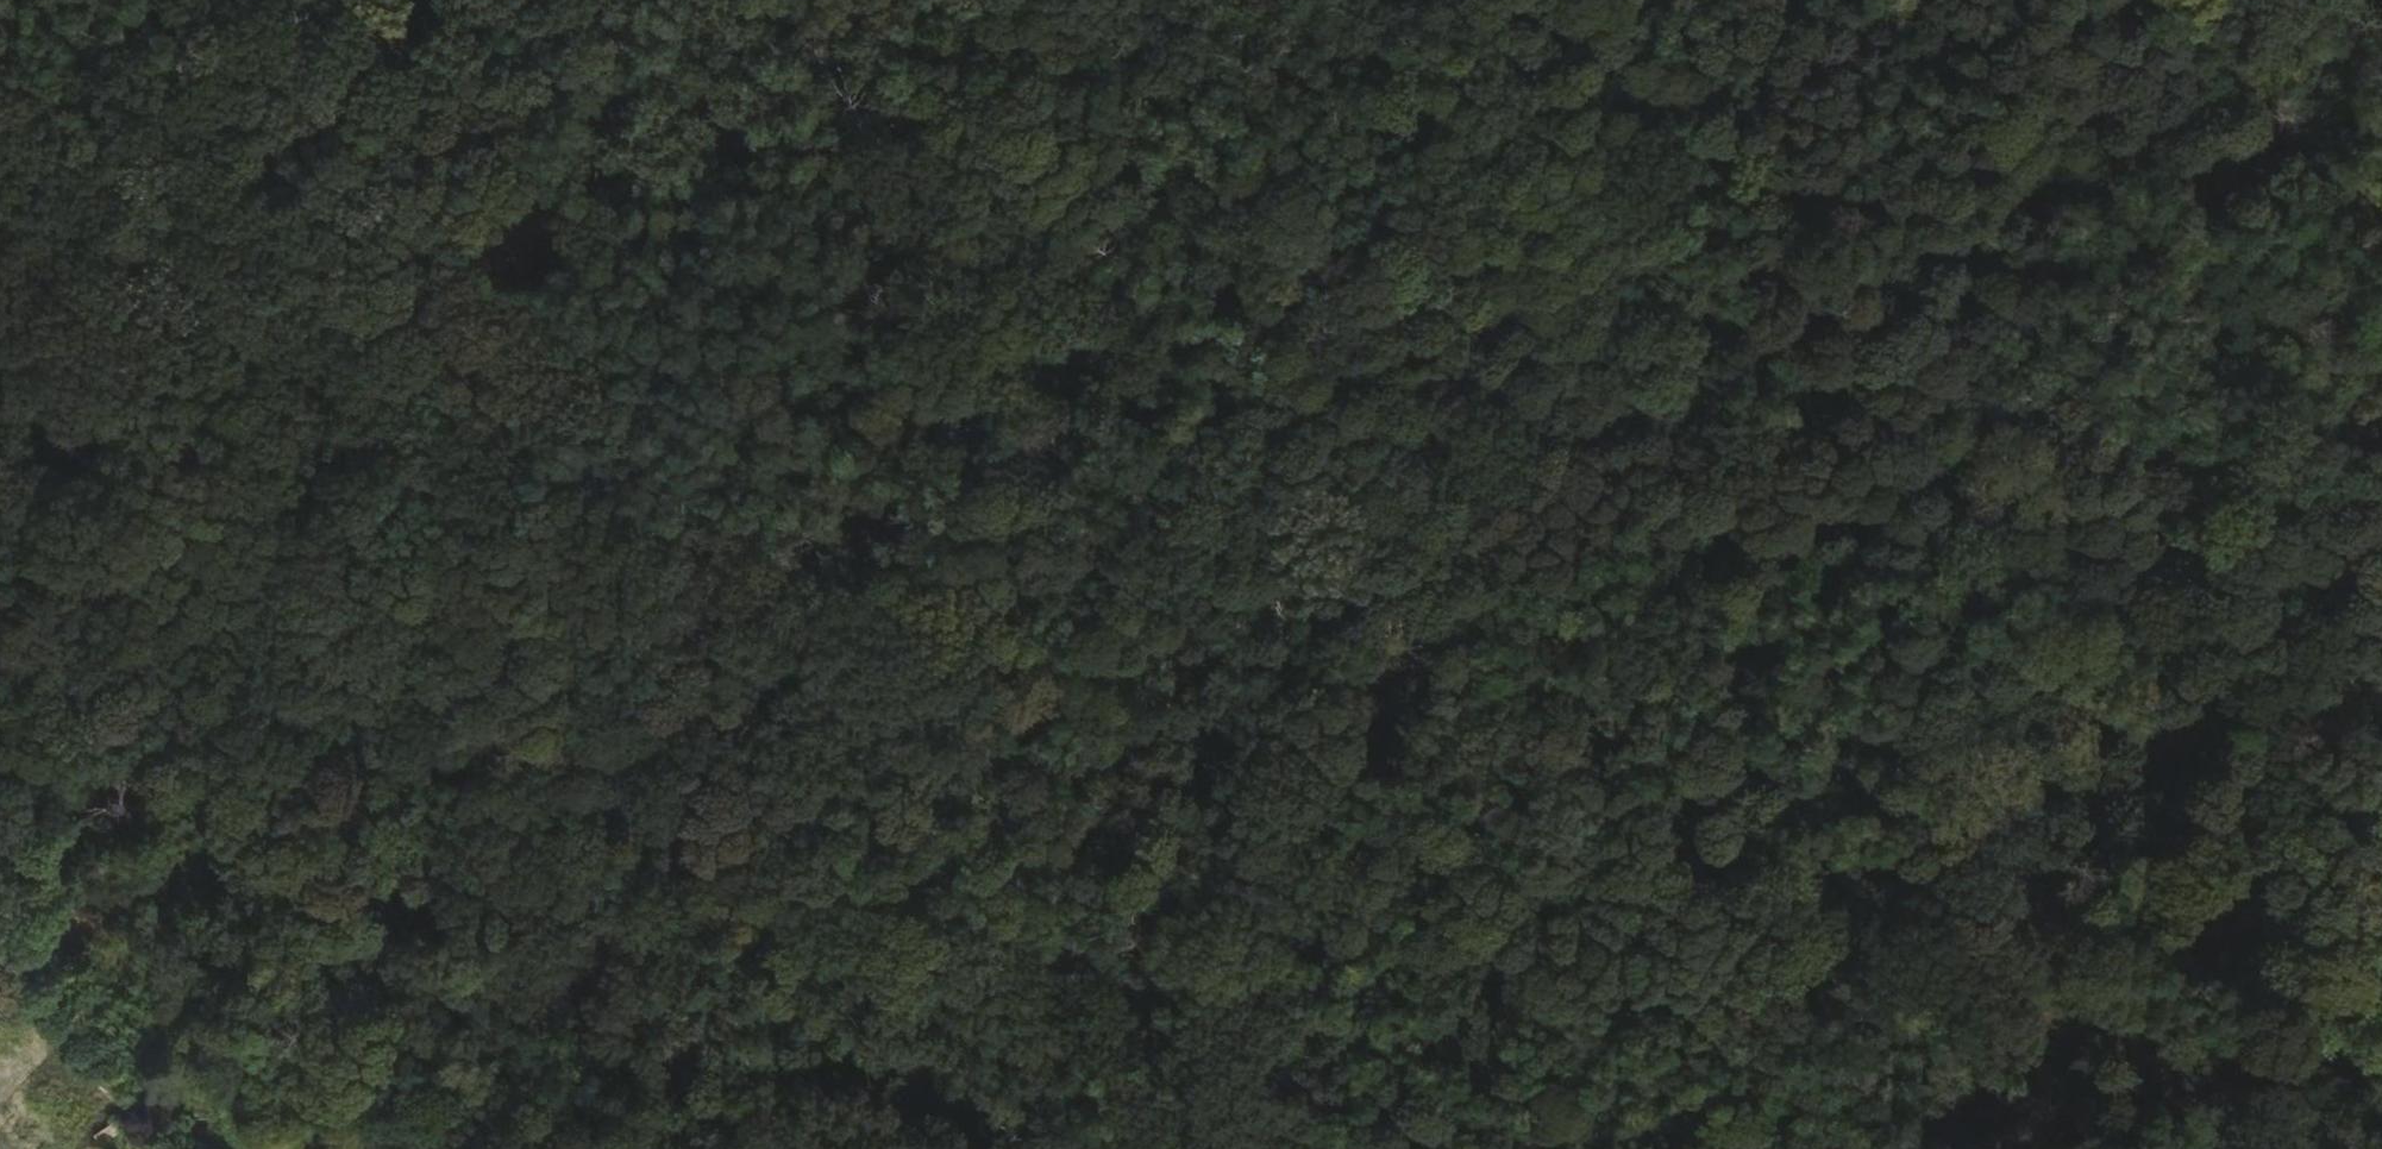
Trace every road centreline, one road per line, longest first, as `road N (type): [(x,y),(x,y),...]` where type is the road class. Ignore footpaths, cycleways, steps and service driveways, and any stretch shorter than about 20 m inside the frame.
road 1 (track): [(1807,1148),(1741,817),(1687,376),(1669,0)]

